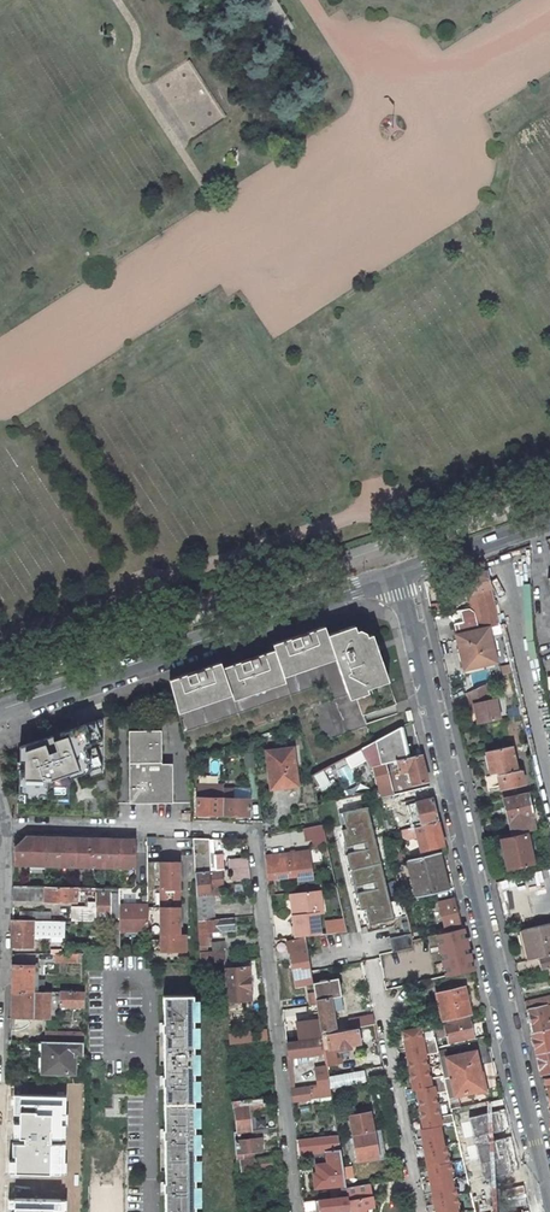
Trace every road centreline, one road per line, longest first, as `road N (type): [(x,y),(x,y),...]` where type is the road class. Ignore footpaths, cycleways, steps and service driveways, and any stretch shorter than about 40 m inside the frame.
road 1 (unclassified): [(549,1191),(403,575)]
road 2 (residential): [(3,825),(253,831),(297,1211)]
road 3 (tertiary): [(0,710),(403,575)]
road 4 (residential): [(370,968),(419,1211)]
road 5 (tertiary): [(403,575),(549,523)]
road 6 (residential): [(0,965),(3,825)]

